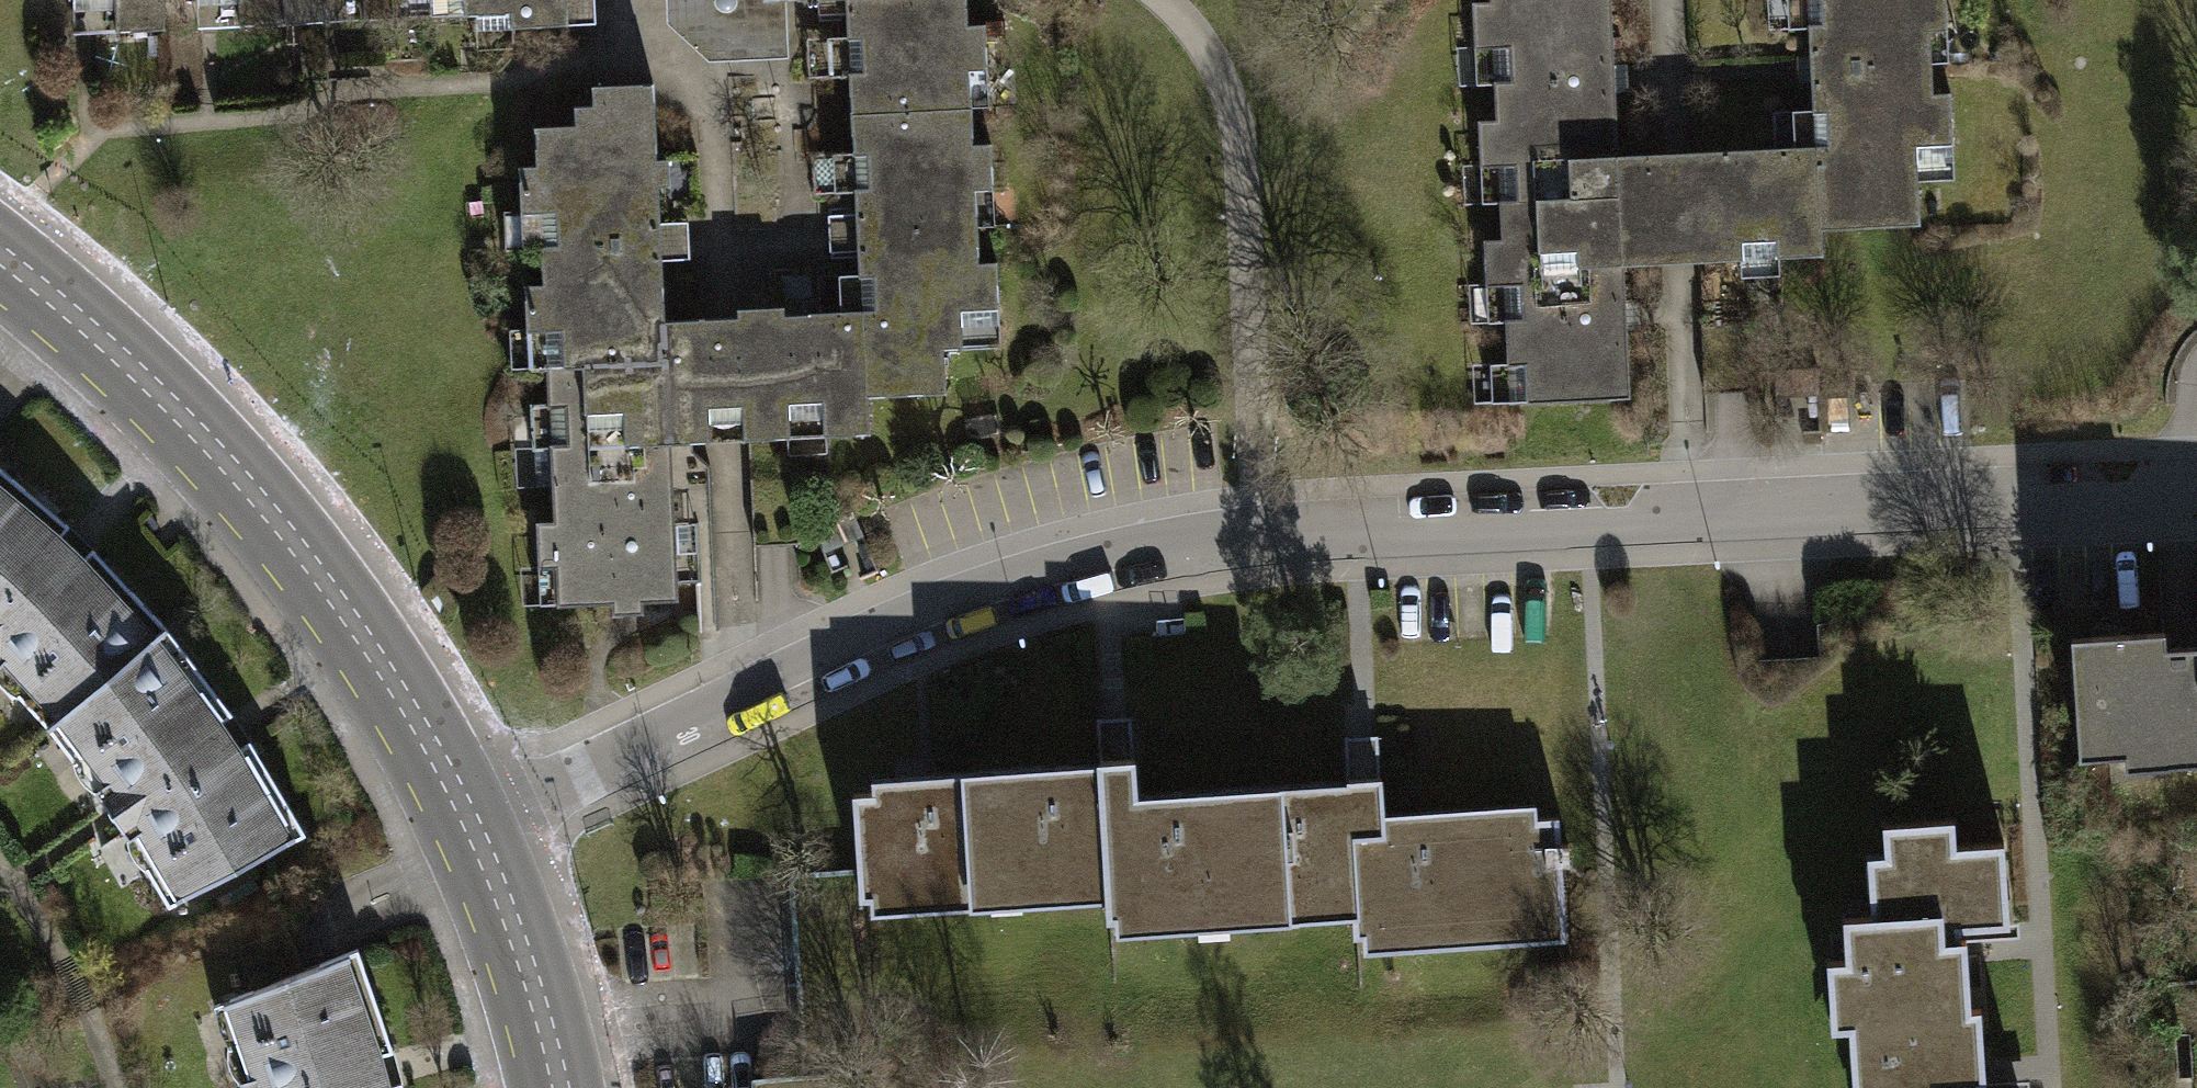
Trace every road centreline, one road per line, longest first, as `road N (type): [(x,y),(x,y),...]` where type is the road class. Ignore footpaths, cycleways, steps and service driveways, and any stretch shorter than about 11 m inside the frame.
road 1 (residential): [(467,836),(788,671),(1108,552),(1252,530),(2196,482)]
road 2 (residential): [(467,836),(272,521),(0,244)]
road 3 (residential): [(553,1087),(548,1048),(467,836)]

